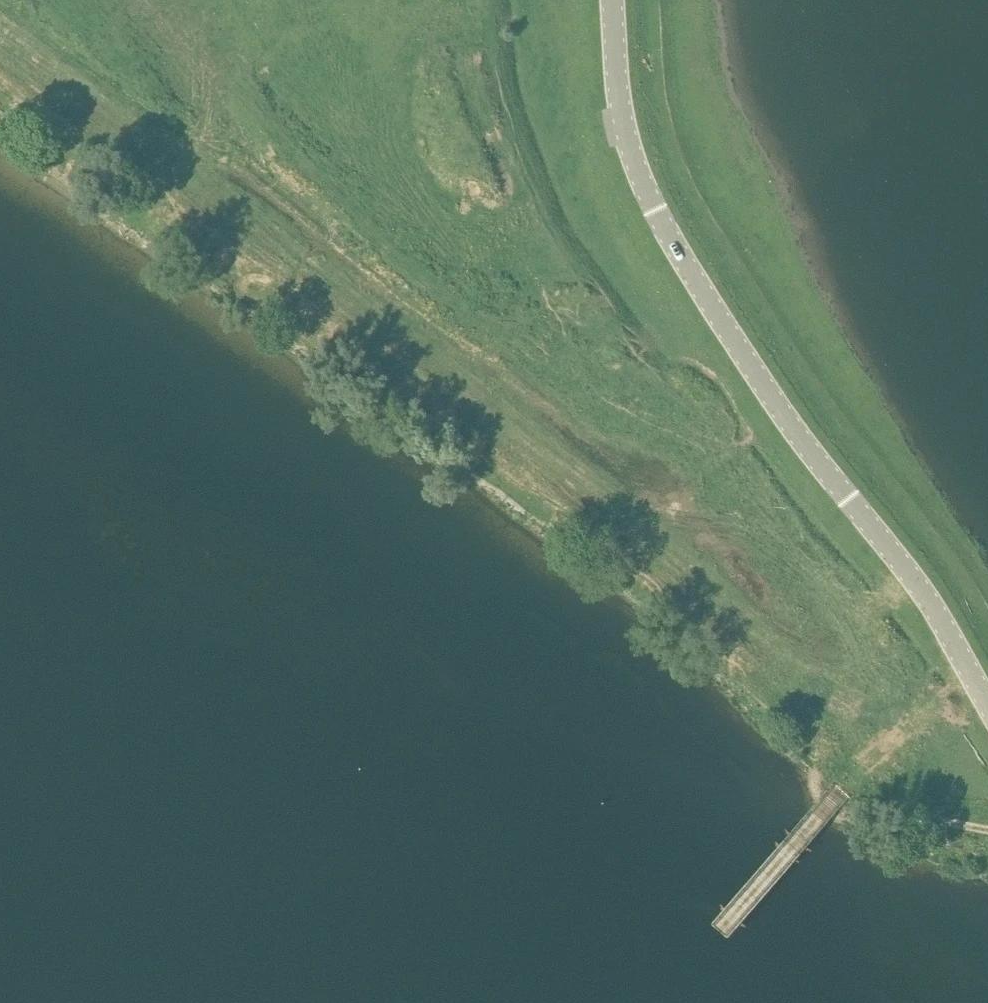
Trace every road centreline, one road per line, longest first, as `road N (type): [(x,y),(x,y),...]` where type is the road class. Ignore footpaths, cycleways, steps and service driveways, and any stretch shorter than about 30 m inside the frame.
road 1 (unclassified): [(612,0),(619,100),(634,165),(677,255),(788,430),(924,595),(987,708)]

